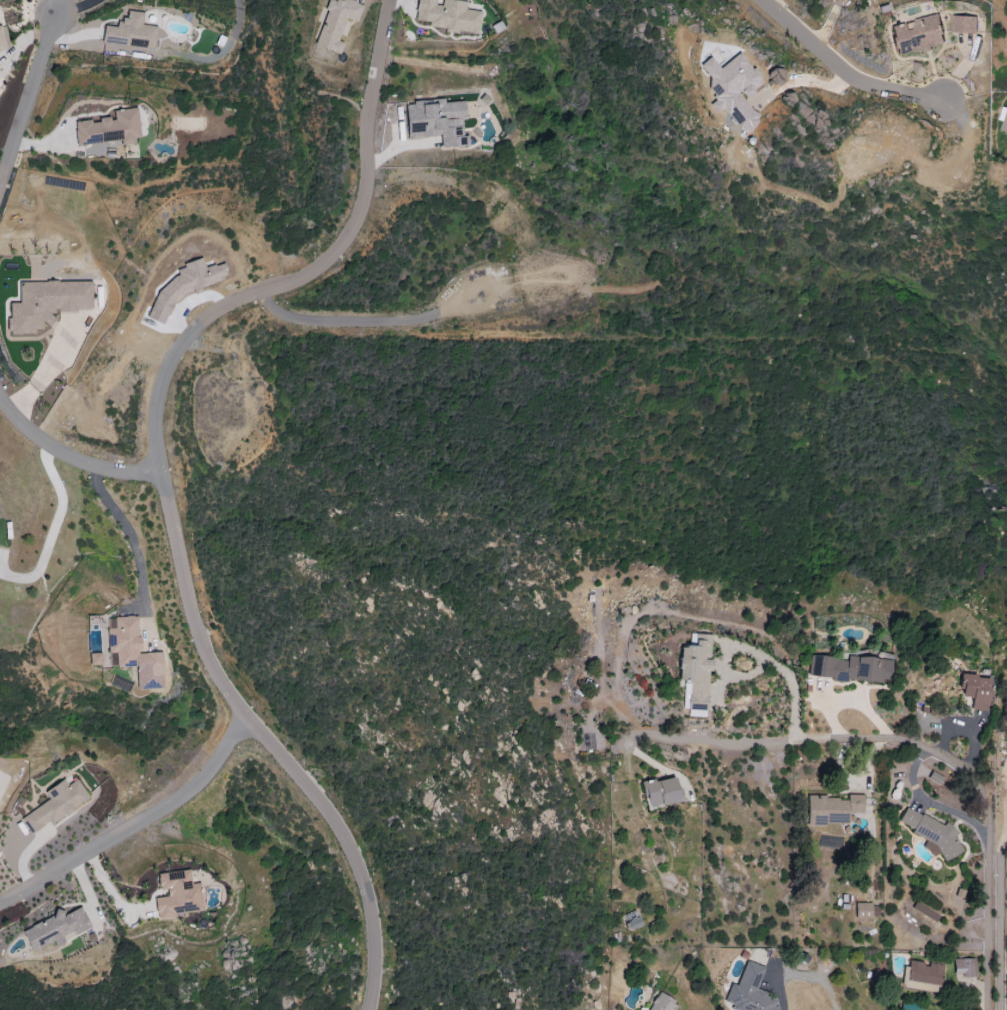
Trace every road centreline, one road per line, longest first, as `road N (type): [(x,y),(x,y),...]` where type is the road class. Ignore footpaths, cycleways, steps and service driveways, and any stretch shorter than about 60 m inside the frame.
road 1 (residential): [(389,0),(368,108),(364,199),(344,243),(305,276),(239,298),(192,330),(167,369),(155,428),(197,634),(228,692),(337,824),(357,865),(373,974),(364,1009)]
road 2 (residential): [(250,719),(172,803),(0,904)]
road 3 (residential): [(763,0),(852,78),(947,100)]
road 4 (residential): [(162,472),(122,472),(56,448),(0,396)]
road 5 (residential): [(0,179),(56,22)]

